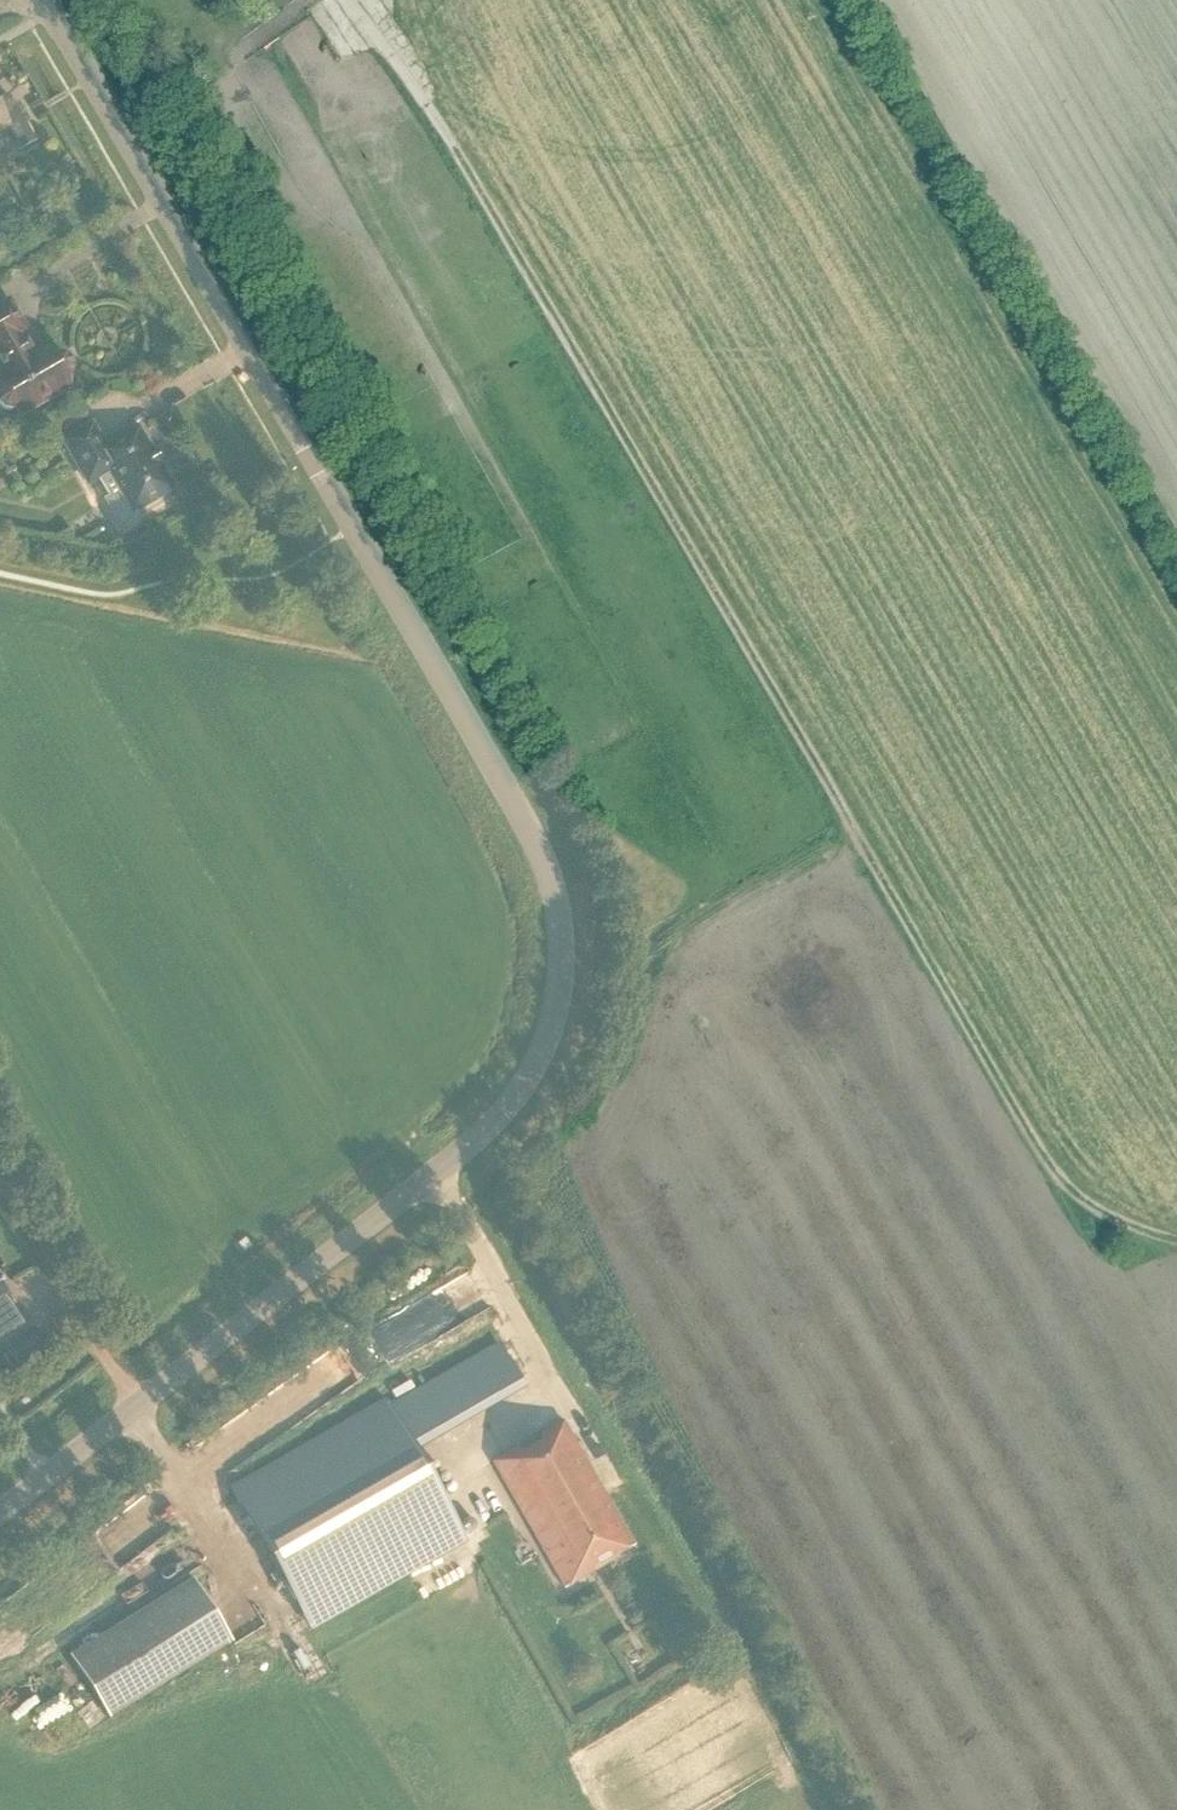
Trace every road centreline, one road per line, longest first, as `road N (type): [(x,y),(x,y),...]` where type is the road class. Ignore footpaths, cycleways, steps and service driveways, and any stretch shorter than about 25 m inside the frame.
road 1 (unclassified): [(0,1515),(462,1153),(526,1085),(561,1010),(564,917),(529,838),(44,0)]

